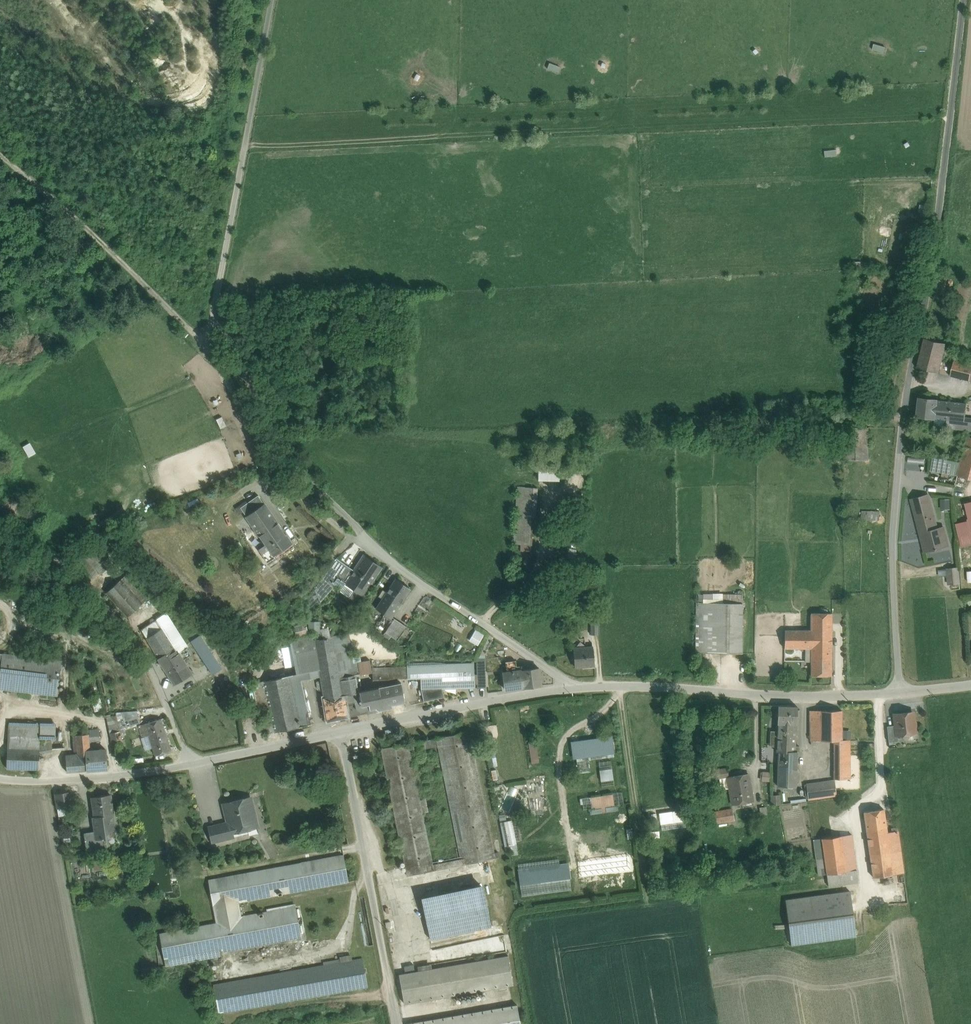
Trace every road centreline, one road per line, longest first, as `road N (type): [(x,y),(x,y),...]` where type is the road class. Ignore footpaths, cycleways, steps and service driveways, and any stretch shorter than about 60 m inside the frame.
road 1 (residential): [(576,686),(131,775),(35,781)]
road 2 (residential): [(900,693),(890,535),(944,181)]
road 3 (residential): [(900,693),(576,686)]
road 4 (track): [(278,0),(221,305)]
road 5 (track): [(221,305),(208,347),(245,380),(286,448),(367,541)]
road 6 (track): [(338,733),(398,1023)]
road 7 (track): [(0,152),(208,347)]
road 8 (residential): [(576,686),(367,541)]
road 9 (track): [(944,181),(965,0)]

